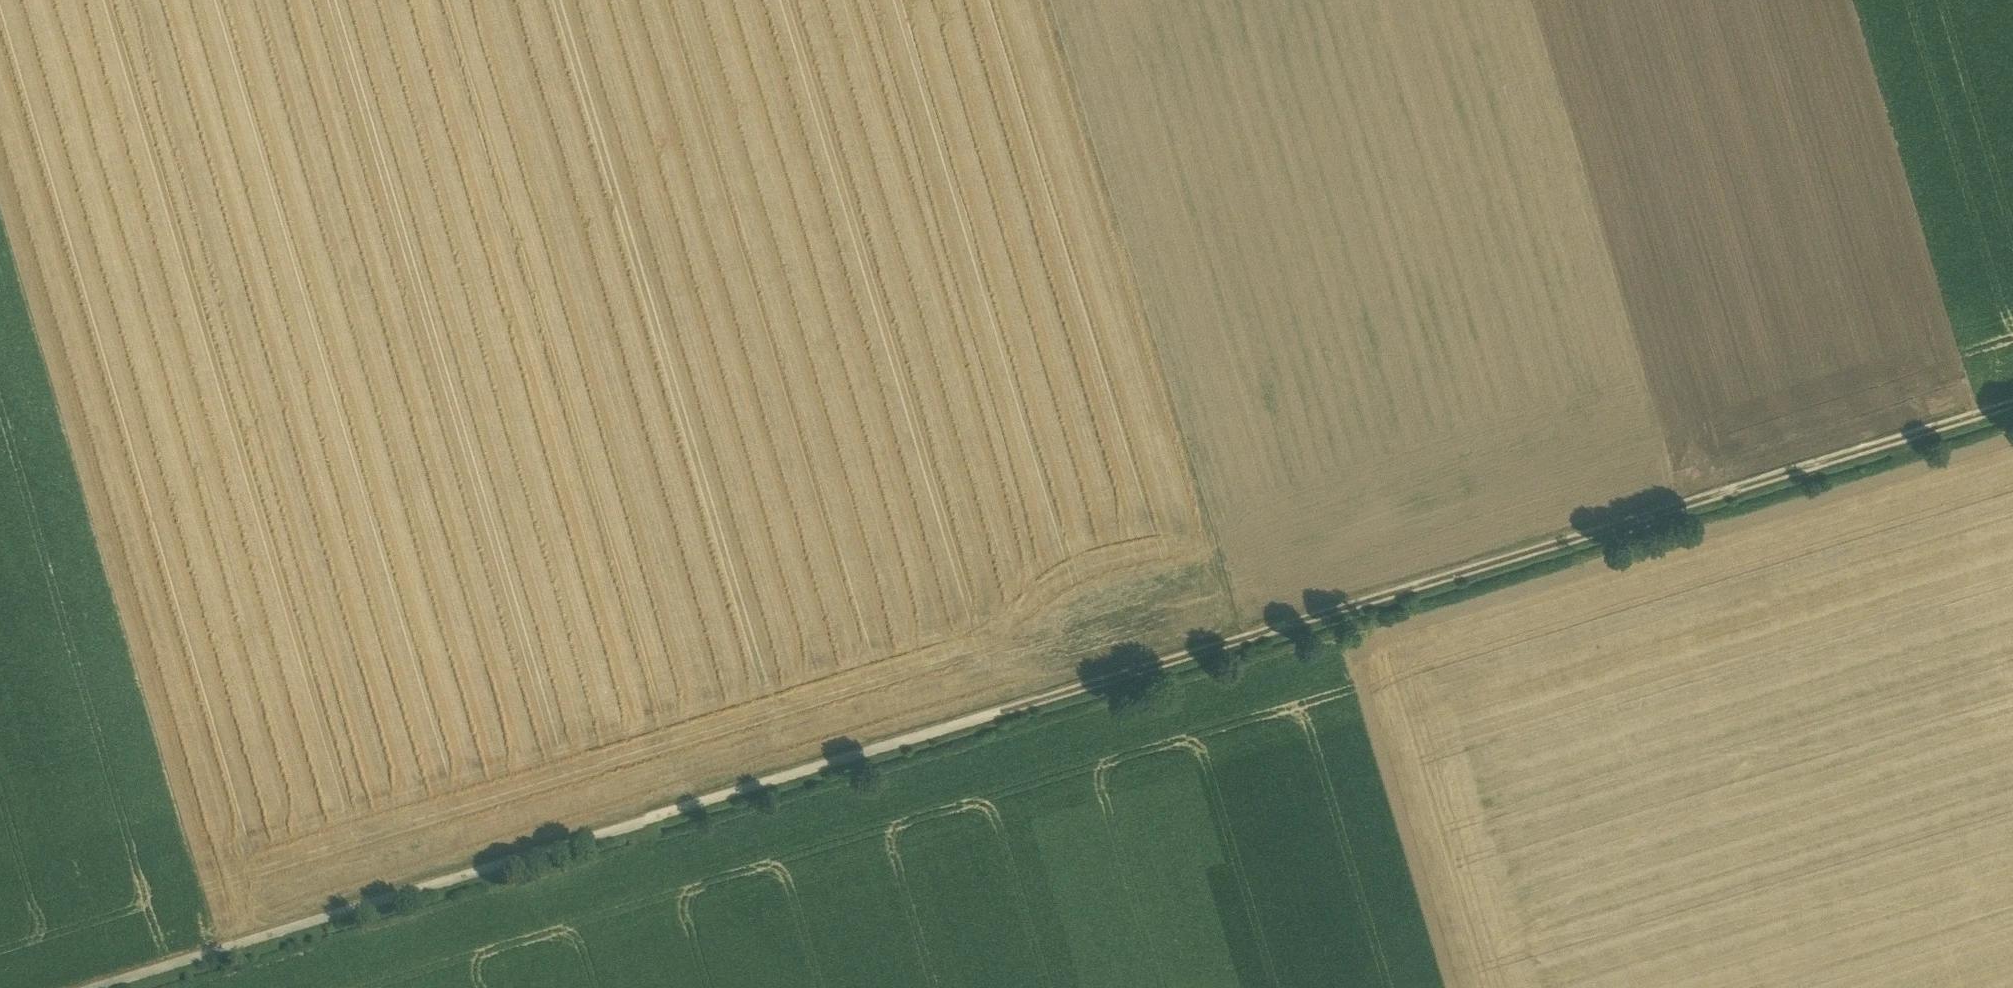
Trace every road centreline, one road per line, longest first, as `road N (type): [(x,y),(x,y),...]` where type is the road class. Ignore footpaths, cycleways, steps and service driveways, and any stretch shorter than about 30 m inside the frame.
road 1 (track): [(84,987),(2012,404)]

